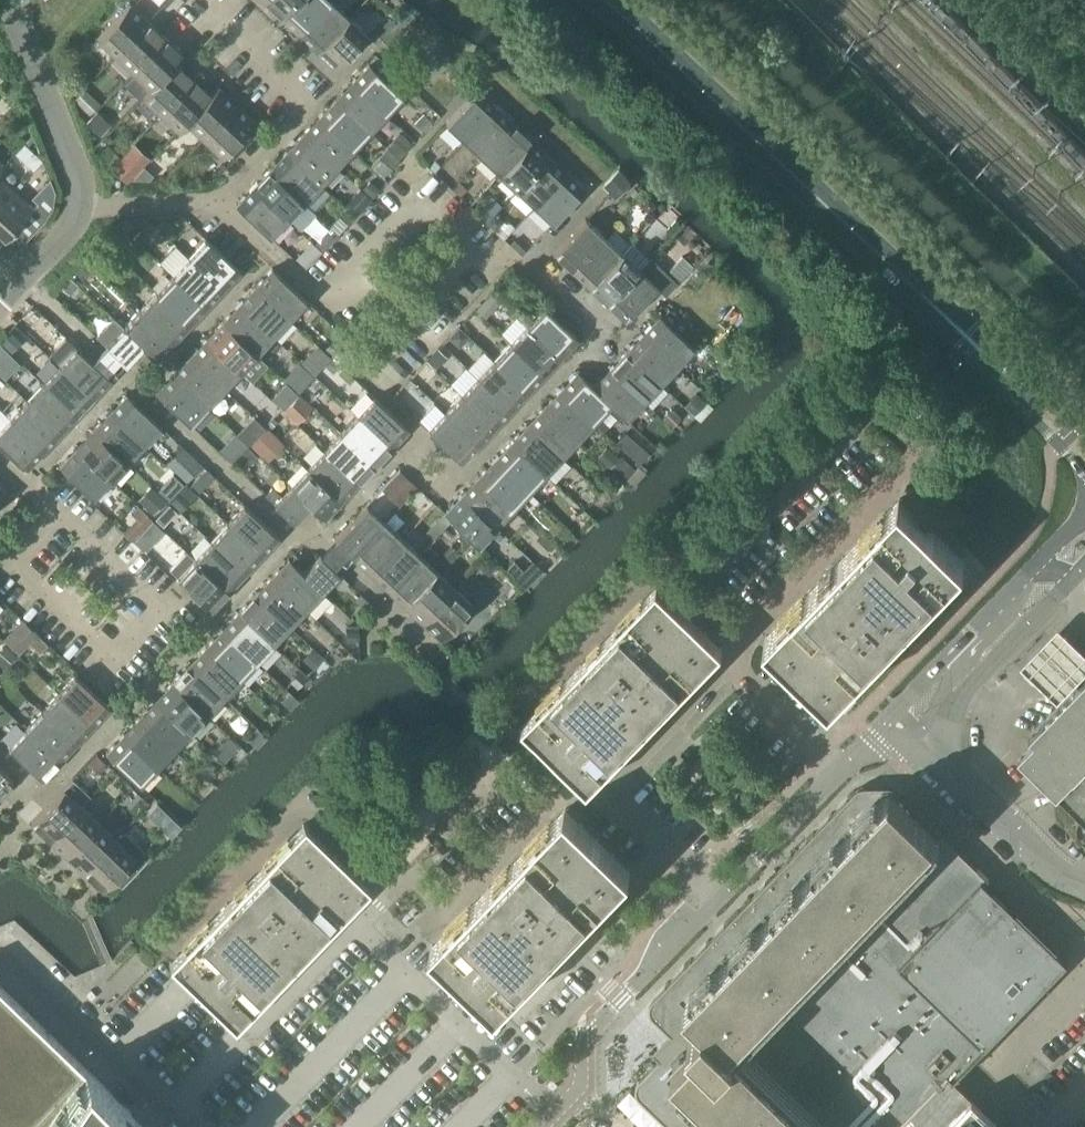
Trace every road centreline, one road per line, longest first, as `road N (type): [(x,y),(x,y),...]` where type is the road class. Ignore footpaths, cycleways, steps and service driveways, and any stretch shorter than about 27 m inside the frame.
road 1 (residential): [(683,599),(888,395),(936,445),(743,653)]
road 2 (tertiary): [(966,335),(607,0)]
road 3 (unclassified): [(1084,517),(856,756)]
road 4 (unclassified): [(719,896),(596,1024),(579,1055),(577,1091),(541,1126)]
road 5 (residential): [(200,10),(309,107),(218,204)]
road 6 (residential): [(62,518),(16,568),(115,657),(160,607)]
road 7 (unclassified): [(944,778),(952,725),(1084,566)]
road 8 (residential): [(83,204),(9,0)]
road 9 (residential): [(546,693),(658,576),(683,599)]
road 10 (residential): [(324,294),(419,214),(474,259)]
road 11 (residential): [(605,807),(730,667)]
road 12 (unclassified): [(1084,889),(1040,864),(944,778)]
road 13 (tertiary): [(966,335),(1084,470)]
road 14 (unclassified): [(843,770),(719,896)]
road 15 (residential): [(843,770),(730,667)]
road 16 (tertiary): [(1084,431),(966,335)]
road 17 (residential): [(218,204),(83,204)]
road 18 (residential): [(160,607),(62,518)]

